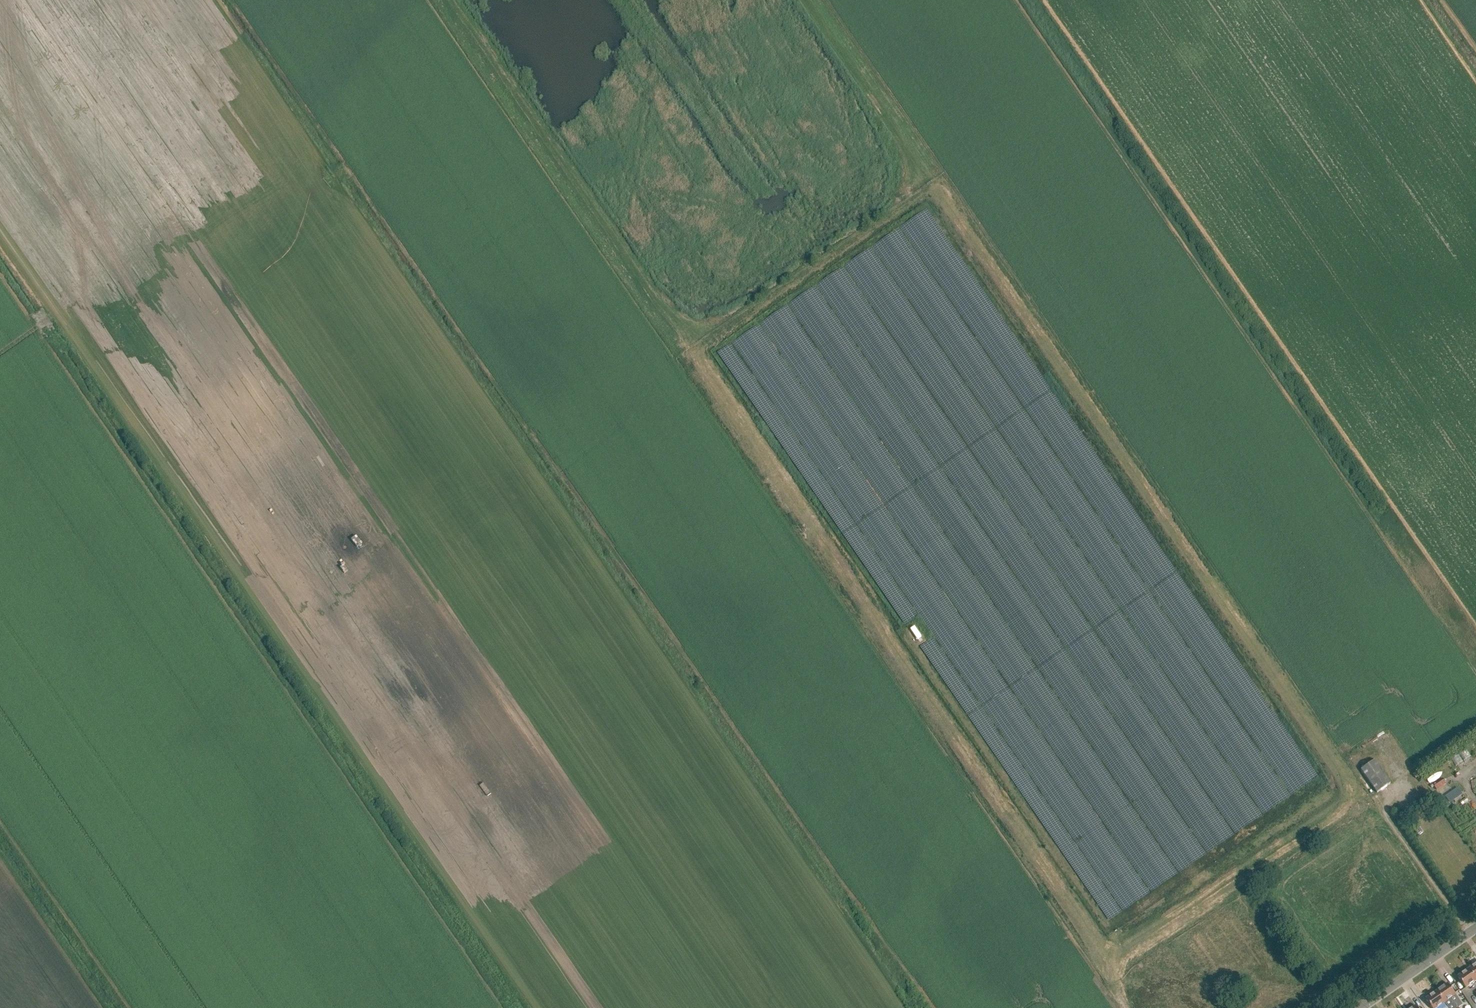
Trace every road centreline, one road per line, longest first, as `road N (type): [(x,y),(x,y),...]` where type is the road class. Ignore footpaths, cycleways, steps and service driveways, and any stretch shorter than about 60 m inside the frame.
road 1 (track): [(1125,1007),(1111,986),(1118,954),(1343,804),(1347,784),(806,0)]
road 2 (track): [(451,0),(680,325)]
road 3 (unclassified): [(1360,1007),(1475,928)]

